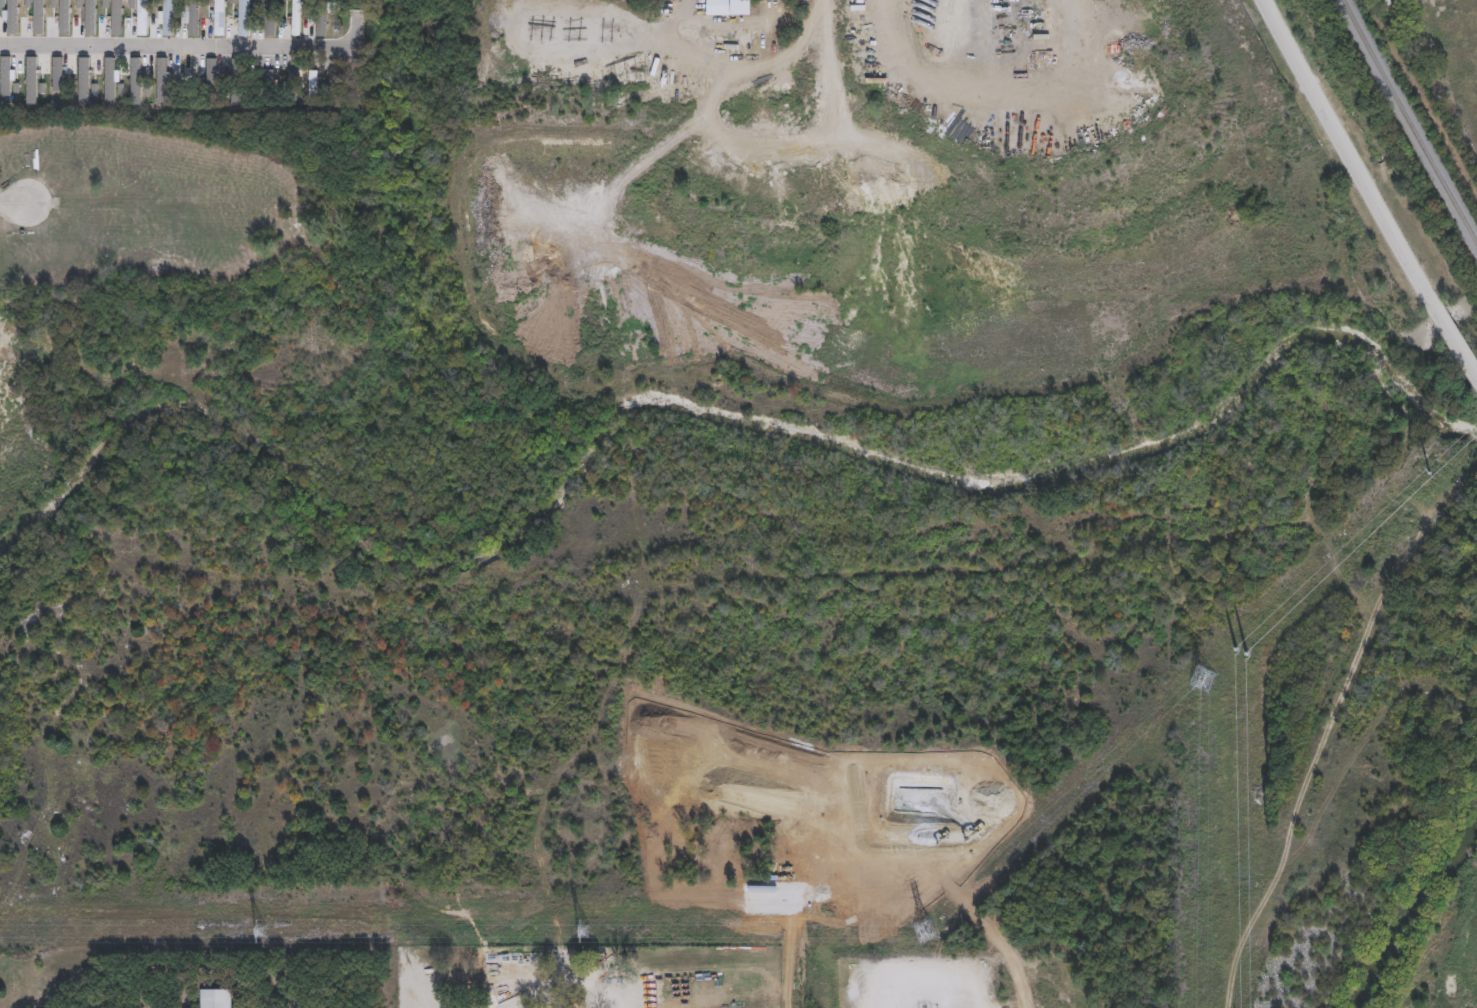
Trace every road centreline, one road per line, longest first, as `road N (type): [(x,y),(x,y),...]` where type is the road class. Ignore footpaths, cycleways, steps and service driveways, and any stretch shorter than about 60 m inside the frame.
road 1 (residential): [(0,44),(356,43)]
road 2 (residential): [(1263,0),(1434,311)]

